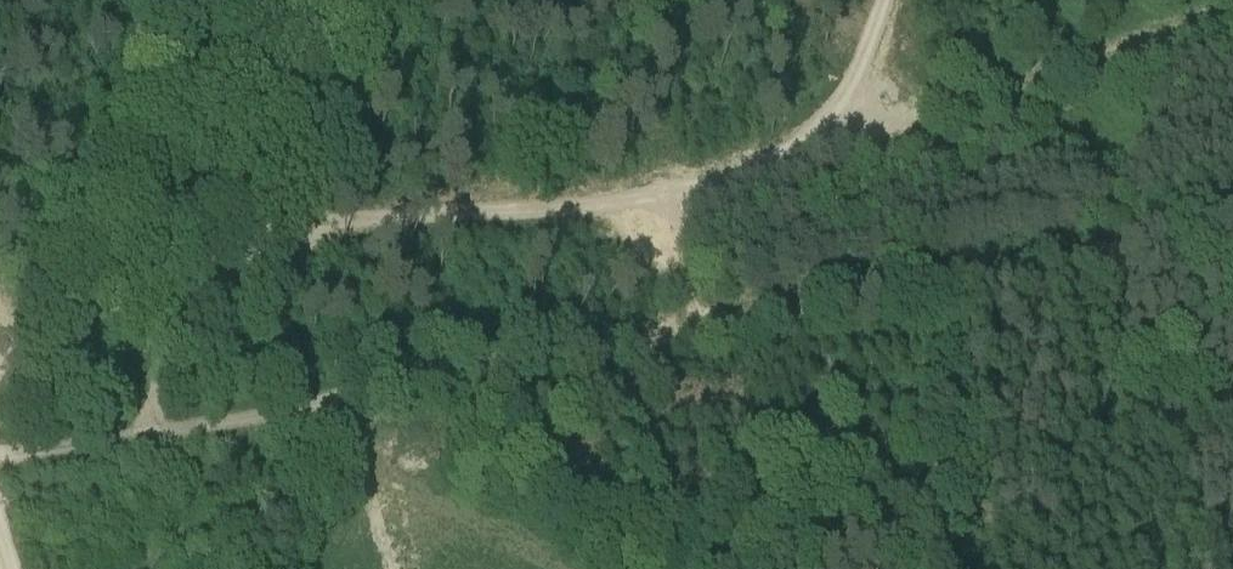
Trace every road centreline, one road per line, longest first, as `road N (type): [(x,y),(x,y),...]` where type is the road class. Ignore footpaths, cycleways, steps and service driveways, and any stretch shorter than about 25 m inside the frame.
road 1 (track): [(0,457),(1232,253)]
road 2 (track): [(0,340),(78,288),(186,243),(325,218),(663,205),(760,170),(839,113),(873,52),(886,0)]
road 3 (track): [(873,52),(1232,16)]
road 4 (track): [(144,433),(159,381),(169,279),(186,243)]

